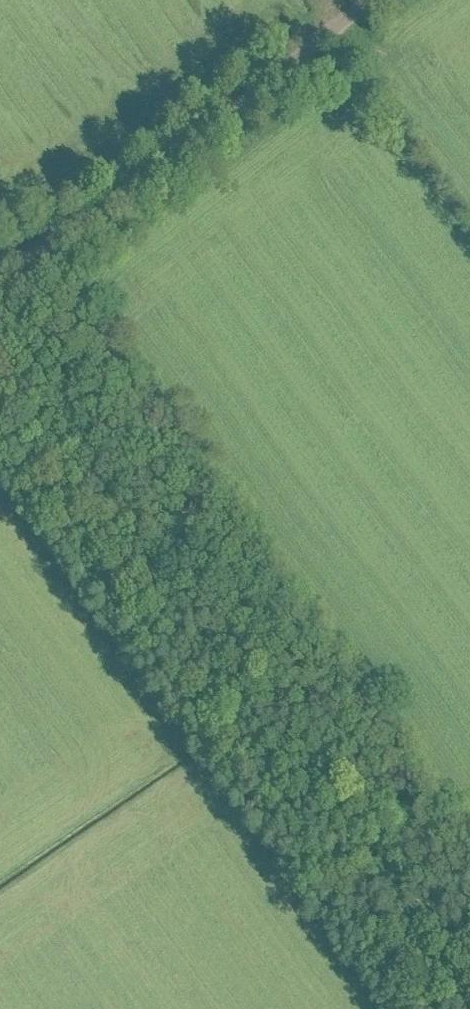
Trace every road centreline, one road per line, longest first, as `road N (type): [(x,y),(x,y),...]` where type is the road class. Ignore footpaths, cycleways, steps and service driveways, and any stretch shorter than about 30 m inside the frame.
road 1 (unclassified): [(0,277),(50,257),(369,0)]

